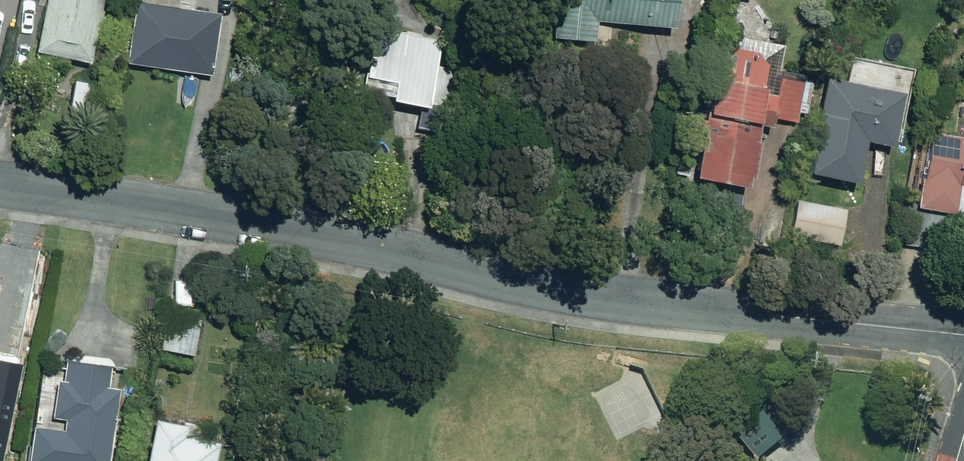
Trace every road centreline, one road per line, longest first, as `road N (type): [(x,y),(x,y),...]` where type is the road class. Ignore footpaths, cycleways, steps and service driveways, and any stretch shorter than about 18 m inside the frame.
road 1 (residential): [(963,334),(579,292),(312,233),(0,183)]

